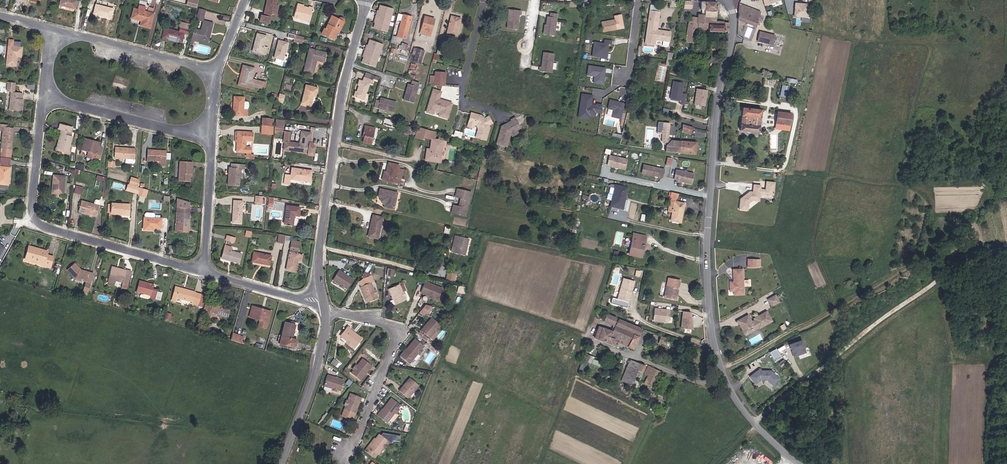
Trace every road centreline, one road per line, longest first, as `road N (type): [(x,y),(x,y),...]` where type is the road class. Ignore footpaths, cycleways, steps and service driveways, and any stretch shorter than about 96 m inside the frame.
road 1 (unclassified): [(728,0),(734,23),(706,246),(714,338),(739,403),(801,463)]
road 2 (track): [(756,422),(968,257),(1006,250)]
road 3 (residential): [(367,0),(344,84),(321,248),(323,298)]
road 4 (residential): [(205,270),(41,226),(31,207),(46,97)]
road 5 (residential): [(326,313),(392,326),(394,344),(357,441),(345,450)]
road 6 (residential): [(46,97),(213,140)]
road 7 (residential): [(56,30),(217,71)]
road 8 (residential): [(326,313),(320,358),(281,463)]
road 9 (residential): [(213,140),(205,270)]
road 10 (residential): [(323,298),(205,270)]

